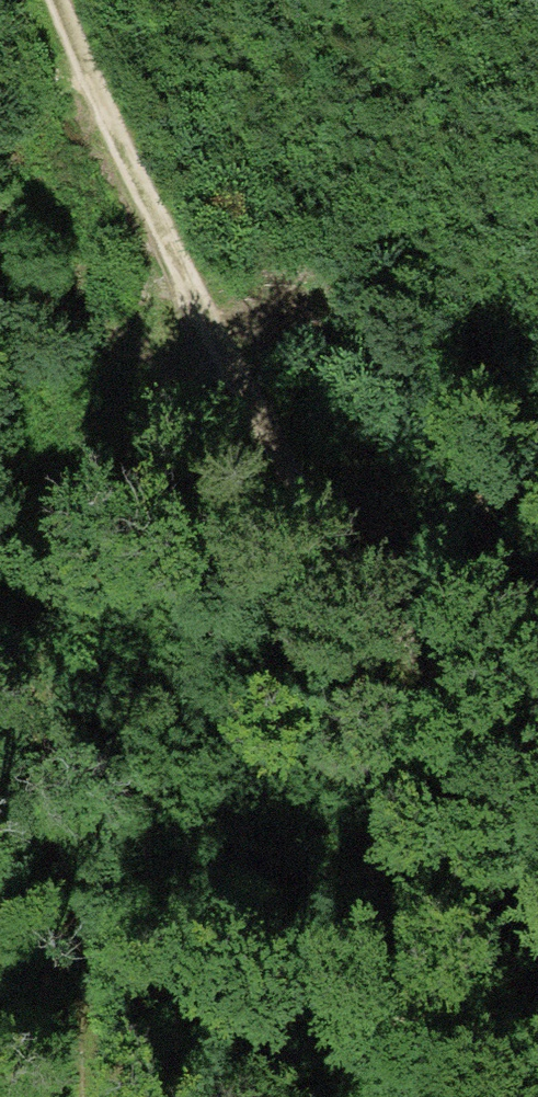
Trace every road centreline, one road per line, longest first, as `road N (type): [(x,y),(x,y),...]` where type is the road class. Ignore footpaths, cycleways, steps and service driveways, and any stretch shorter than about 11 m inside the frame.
road 1 (track): [(51,0),(85,109),(199,317),(371,588),(537,747)]
road 2 (track): [(199,317),(65,567),(45,685),(77,1096)]

